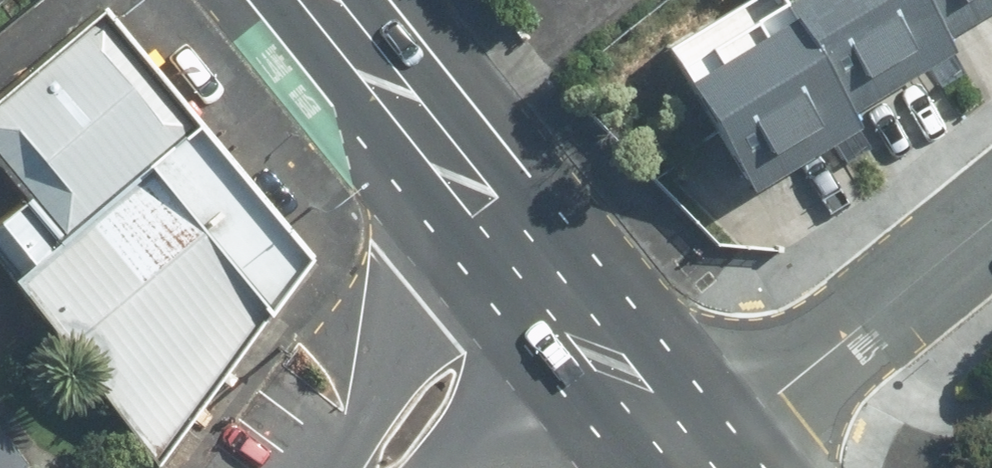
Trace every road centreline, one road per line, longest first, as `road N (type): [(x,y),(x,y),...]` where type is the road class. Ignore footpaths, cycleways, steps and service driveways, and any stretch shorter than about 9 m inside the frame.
road 1 (residential): [(991,222),(692,460)]
road 2 (primary): [(324,0),(556,287)]
road 3 (residential): [(383,467),(464,354),(556,287)]
road 4 (primary): [(556,287),(692,460)]

